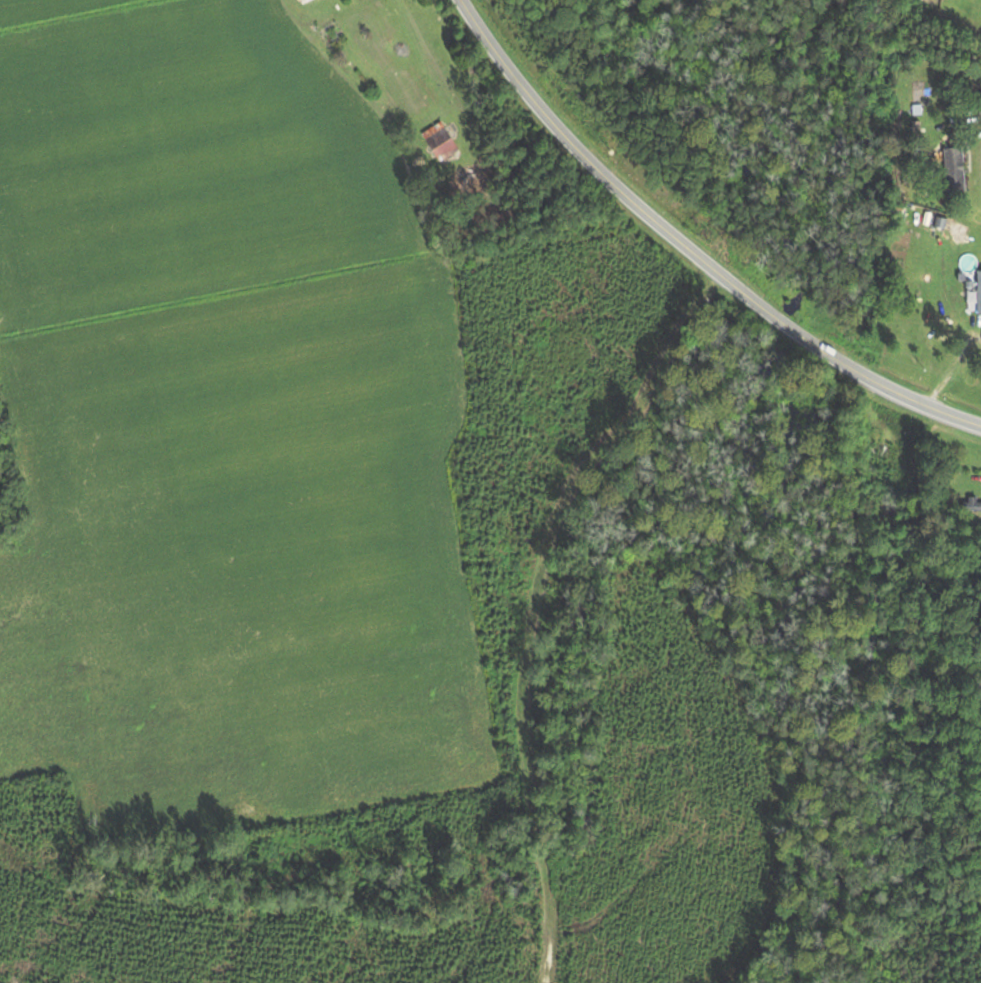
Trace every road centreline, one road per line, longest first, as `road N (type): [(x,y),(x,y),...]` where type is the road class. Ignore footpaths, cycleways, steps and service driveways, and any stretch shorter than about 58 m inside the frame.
road 1 (secondary): [(980,426),(919,408),(826,359),(675,239),(520,93),(460,0)]
road 2 (track): [(539,841),(542,982)]

